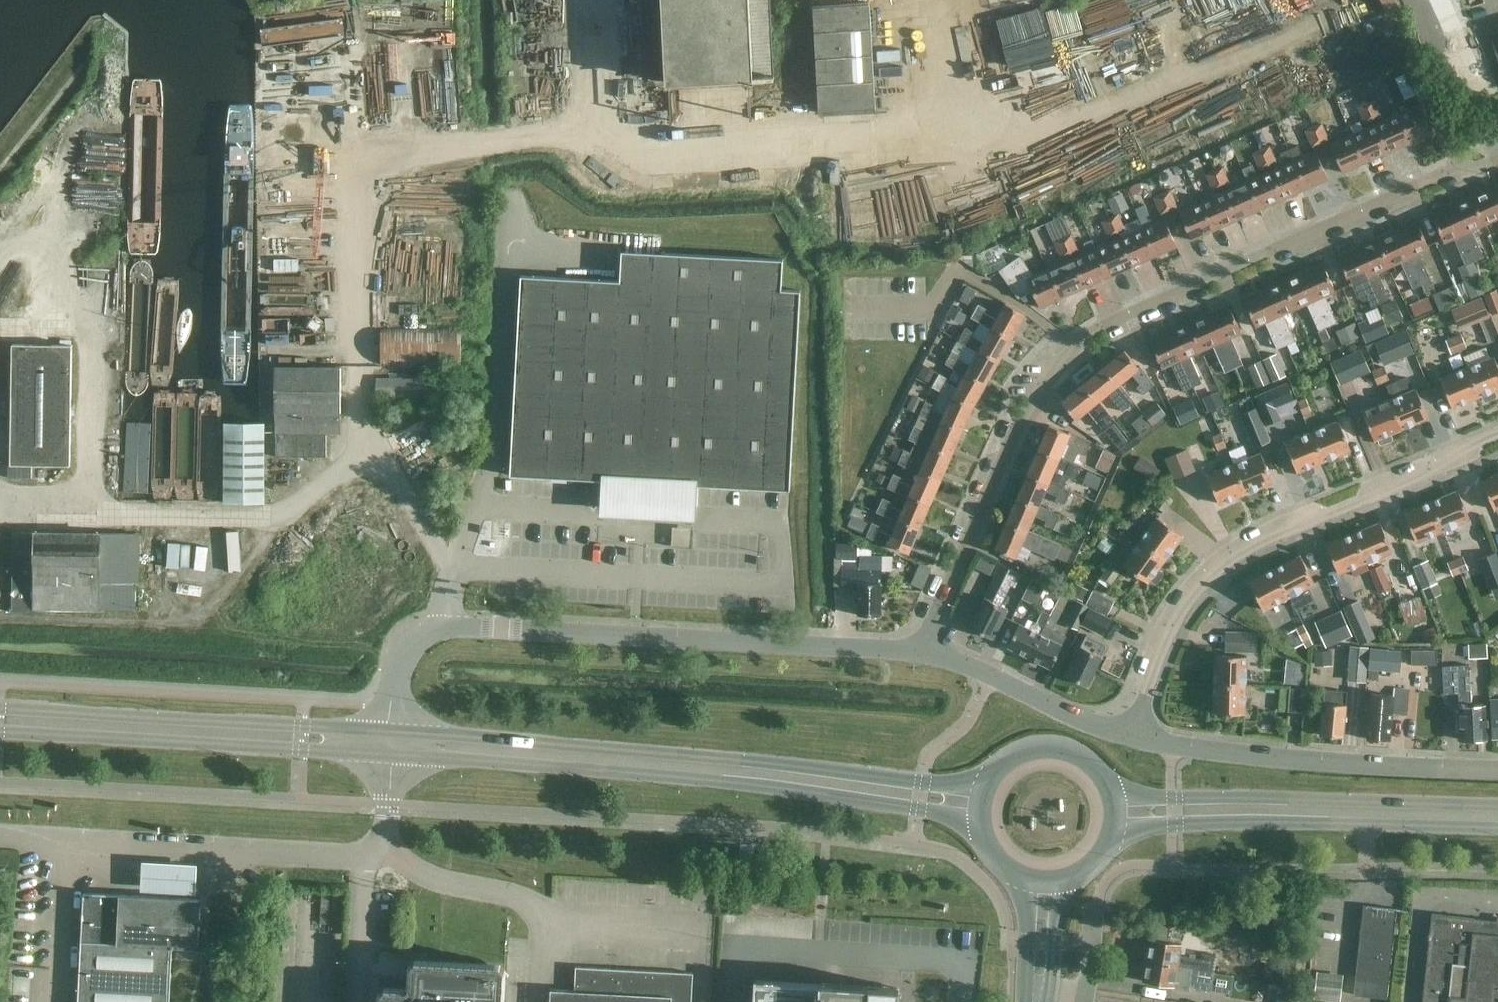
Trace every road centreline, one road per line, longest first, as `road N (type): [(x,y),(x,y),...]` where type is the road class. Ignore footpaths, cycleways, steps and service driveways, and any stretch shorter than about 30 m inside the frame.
road 1 (residential): [(1497,154),(1073,345),(1041,380),(998,462),(916,653)]
road 2 (unclassified): [(388,732),(405,649),(442,631),(916,653)]
road 3 (secondary): [(982,788),(388,732)]
road 4 (secondary): [(389,755),(623,773),(922,810),(976,833)]
road 5 (residential): [(1118,734),(1179,605),(1209,568),(1497,445)]
road 6 (unclassified): [(0,836),(353,855),(381,837),(389,755)]
road 7 (secondary): [(0,732),(389,755)]
road 8 (secondary): [(1497,806),(1108,796)]
road 9 (secondary): [(388,732),(0,709)]
road 10 (secondary): [(1110,838),(1226,822),(1497,827)]
road 11 (unclassified): [(1118,734),(1241,757),(1497,770)]
road 12 (unclassified): [(916,653),(993,675),(1118,734)]
road 13 (secondary): [(1108,796),(1085,764),(1048,750),(1009,759),(982,788)]

